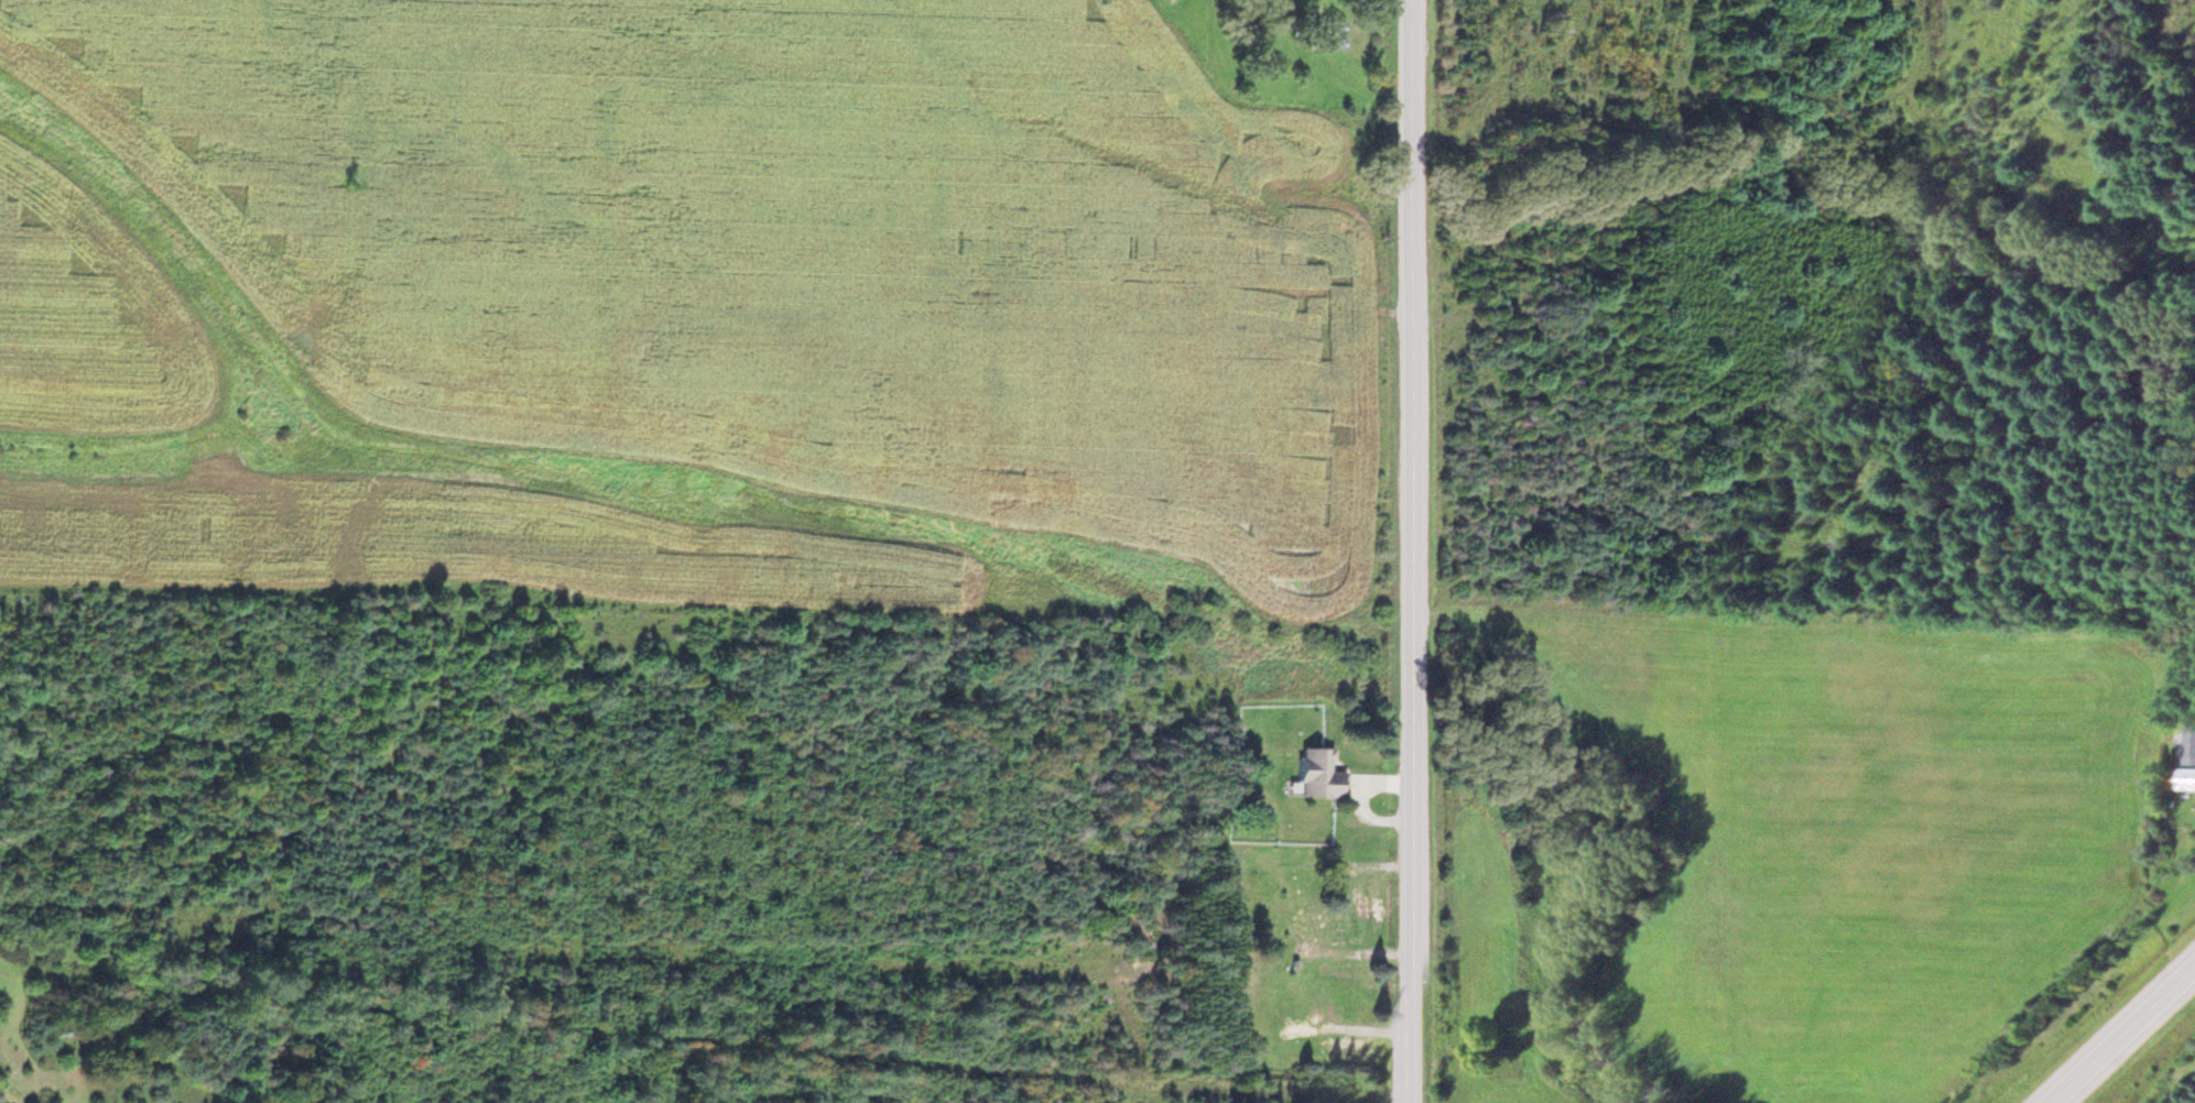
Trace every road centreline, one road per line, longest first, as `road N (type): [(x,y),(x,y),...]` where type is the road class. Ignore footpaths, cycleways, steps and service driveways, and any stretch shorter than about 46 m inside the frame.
road 1 (tertiary): [(1408,1102),(1412,0)]
road 2 (secondary): [(2053,1102),(2194,971)]

